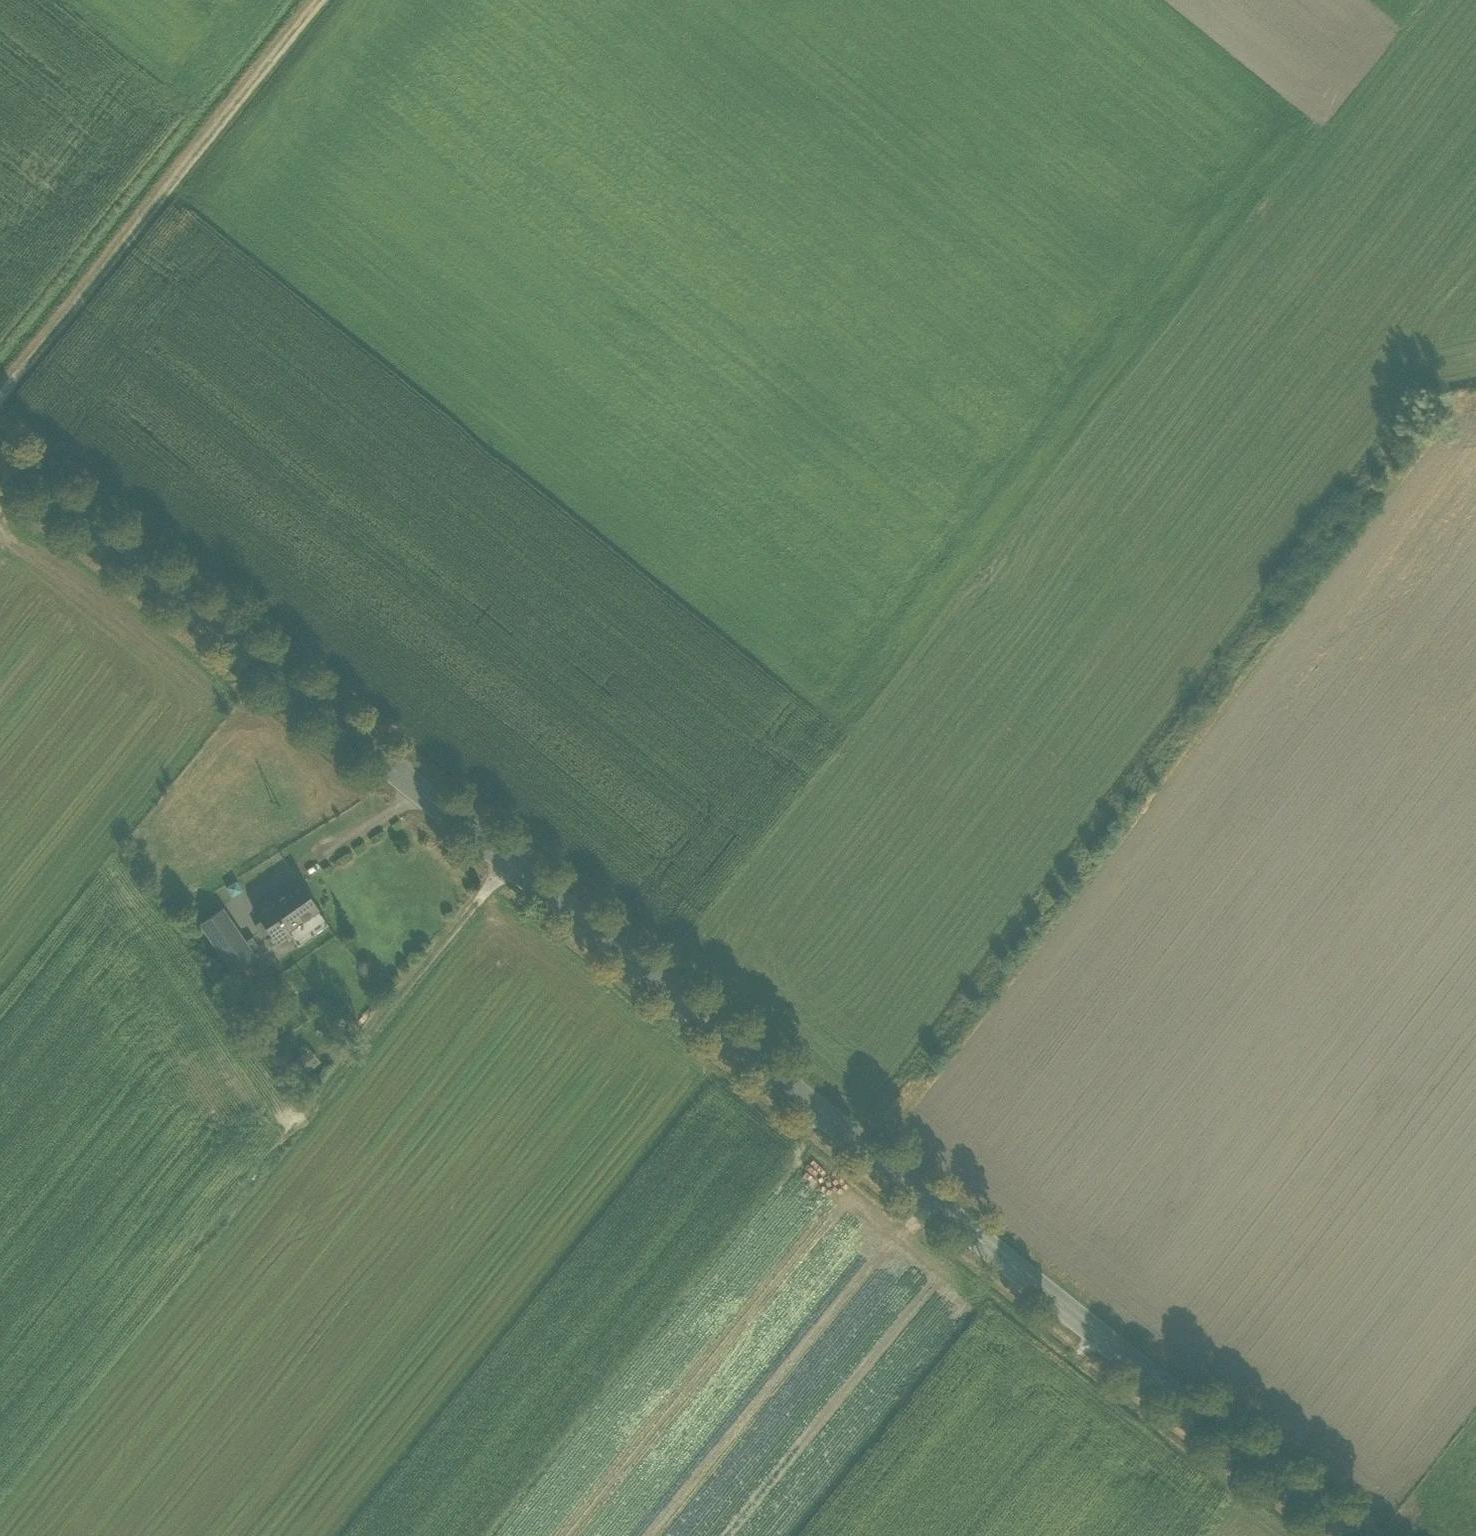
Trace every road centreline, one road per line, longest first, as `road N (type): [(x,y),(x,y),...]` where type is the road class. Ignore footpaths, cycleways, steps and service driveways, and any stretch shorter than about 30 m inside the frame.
road 1 (tertiary): [(0,452),(1204,1419),(1362,1535)]
road 2 (track): [(0,394),(320,0)]
road 3 (track): [(507,861),(207,1233)]

